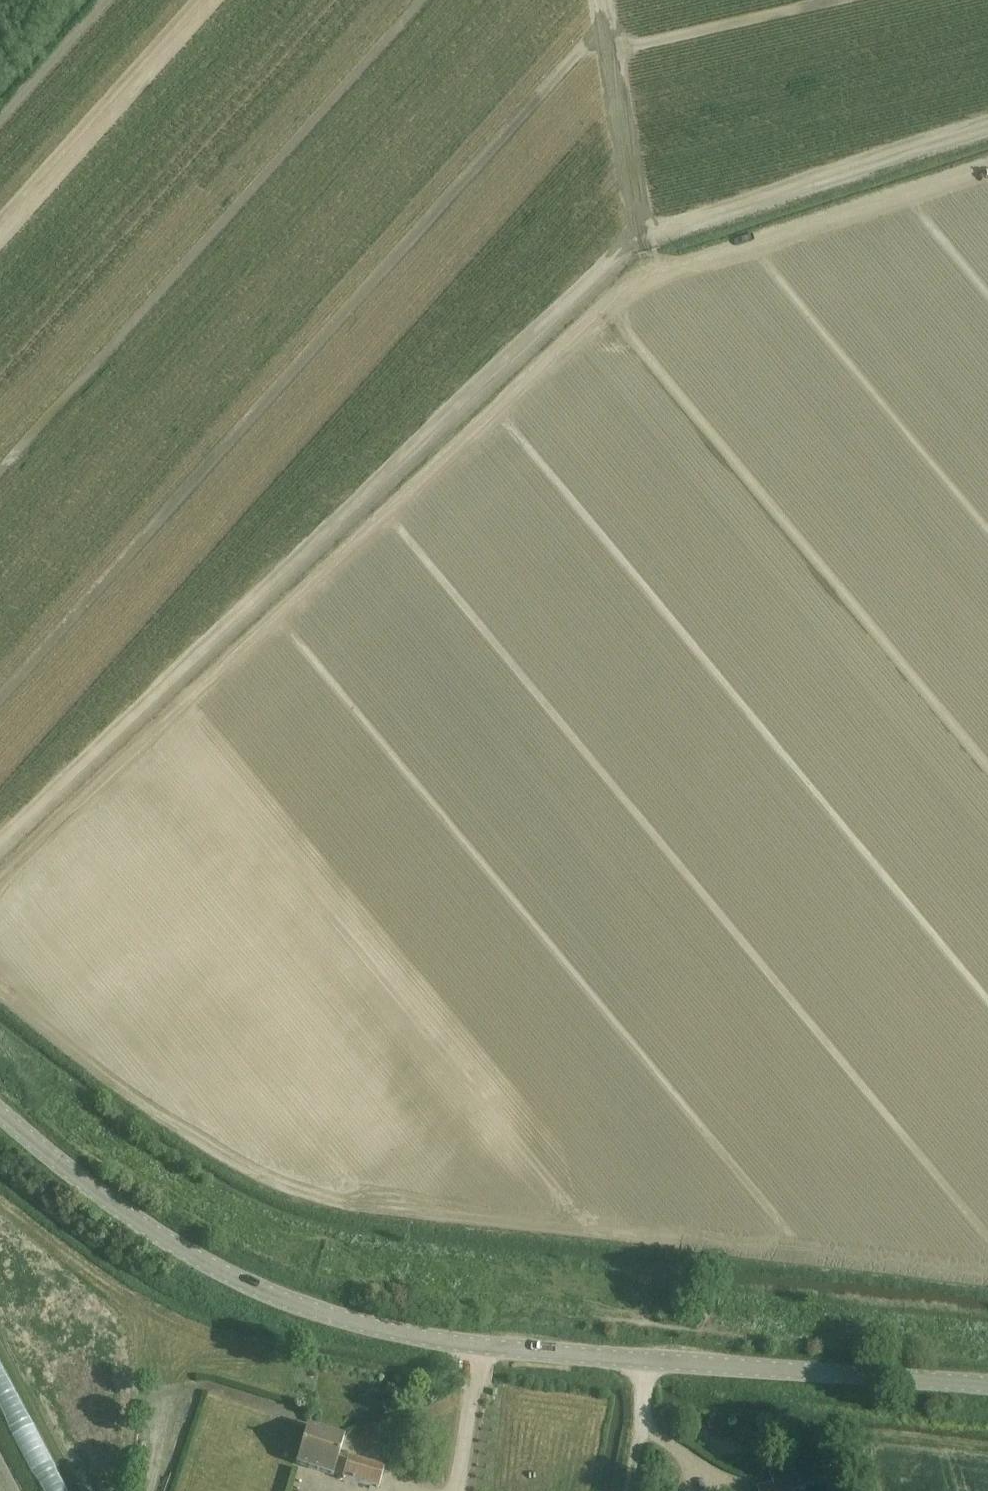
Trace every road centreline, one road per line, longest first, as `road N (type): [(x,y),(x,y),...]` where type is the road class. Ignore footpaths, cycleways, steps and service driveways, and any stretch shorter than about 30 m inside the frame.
road 1 (unclassified): [(0,1114),(101,1197),(183,1250),(339,1319),(487,1347),(987,1386)]

